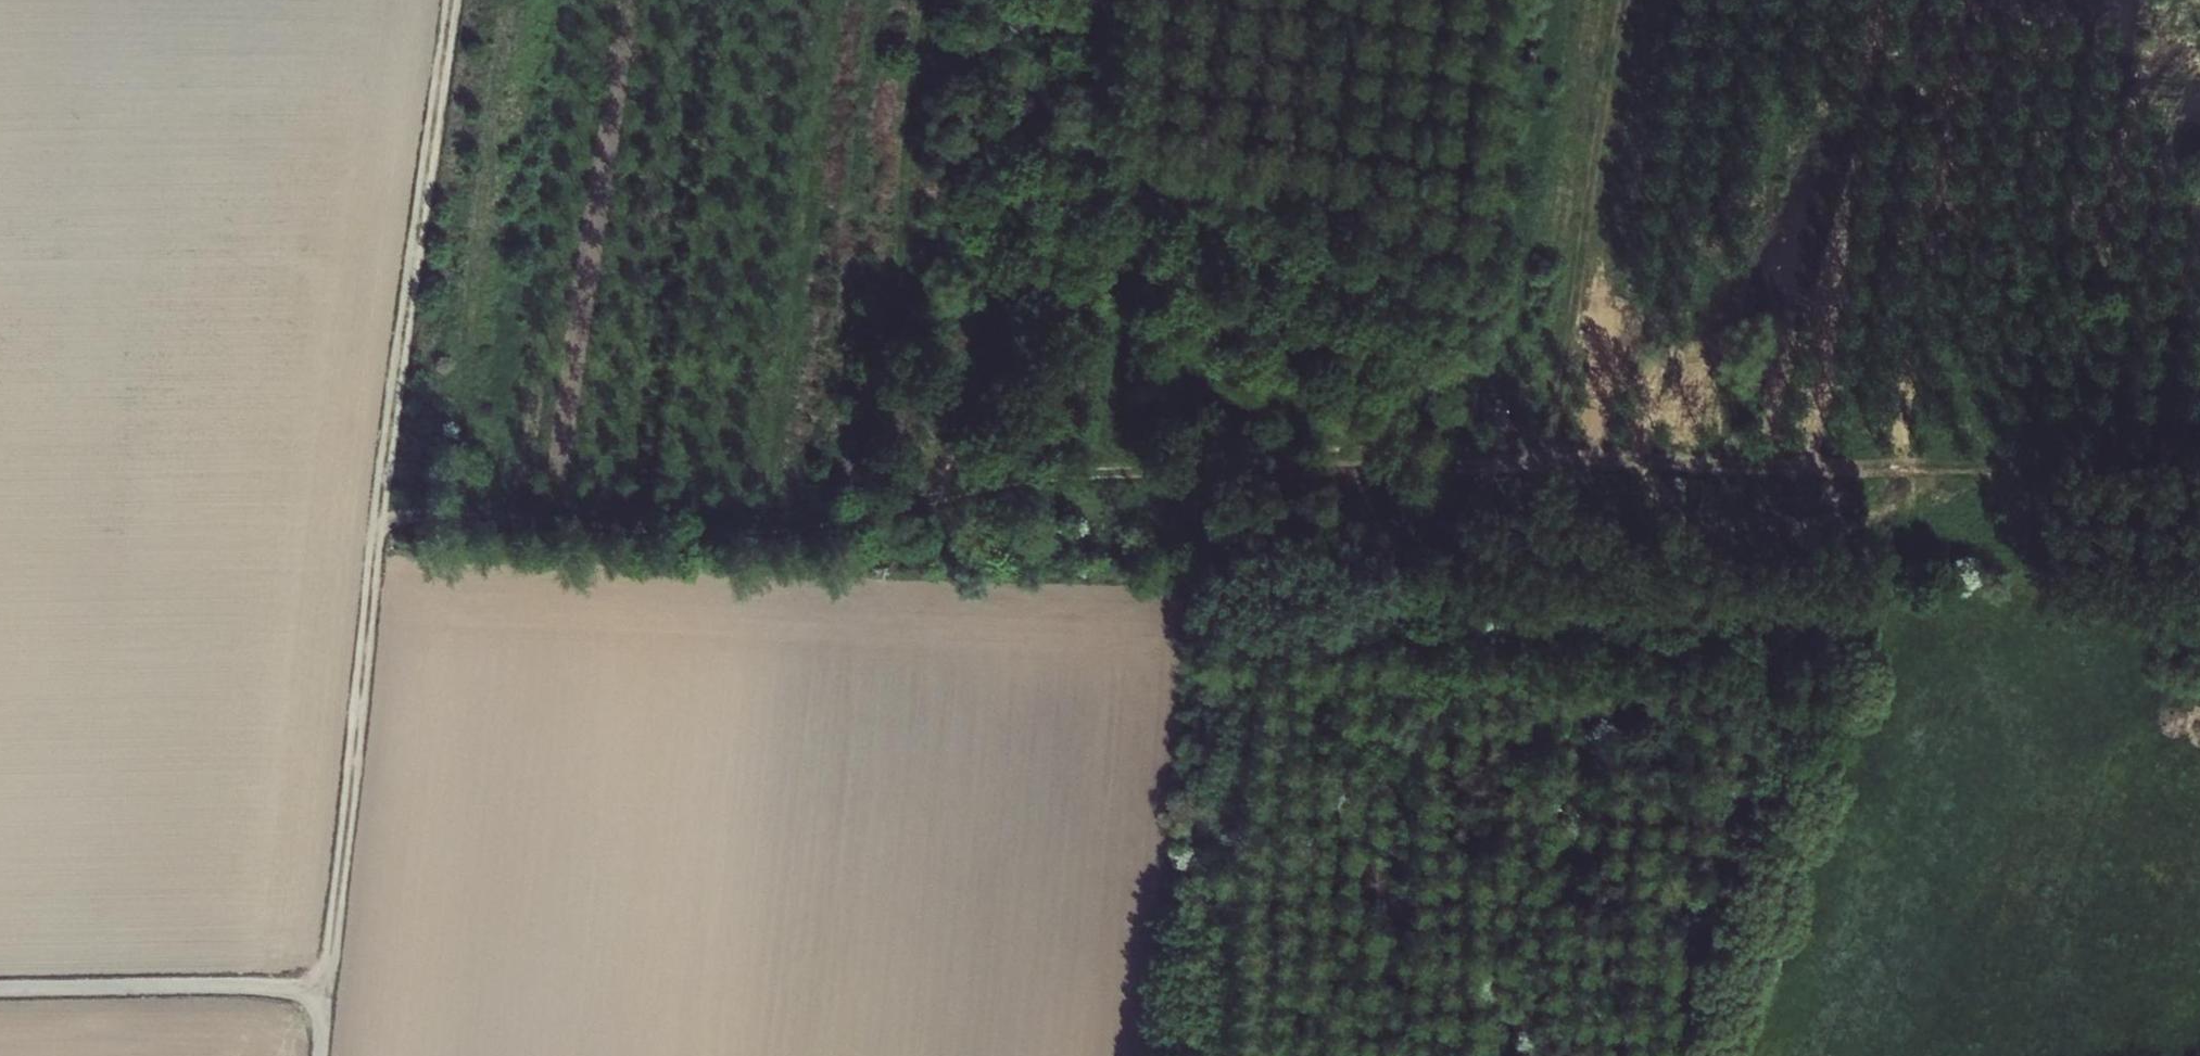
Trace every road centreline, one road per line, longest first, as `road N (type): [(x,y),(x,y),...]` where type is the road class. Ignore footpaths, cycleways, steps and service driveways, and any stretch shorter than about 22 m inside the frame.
road 1 (track): [(445,0),(330,956),(317,1006)]
road 2 (track): [(0,989),(291,989),(317,1006),(319,1055)]

